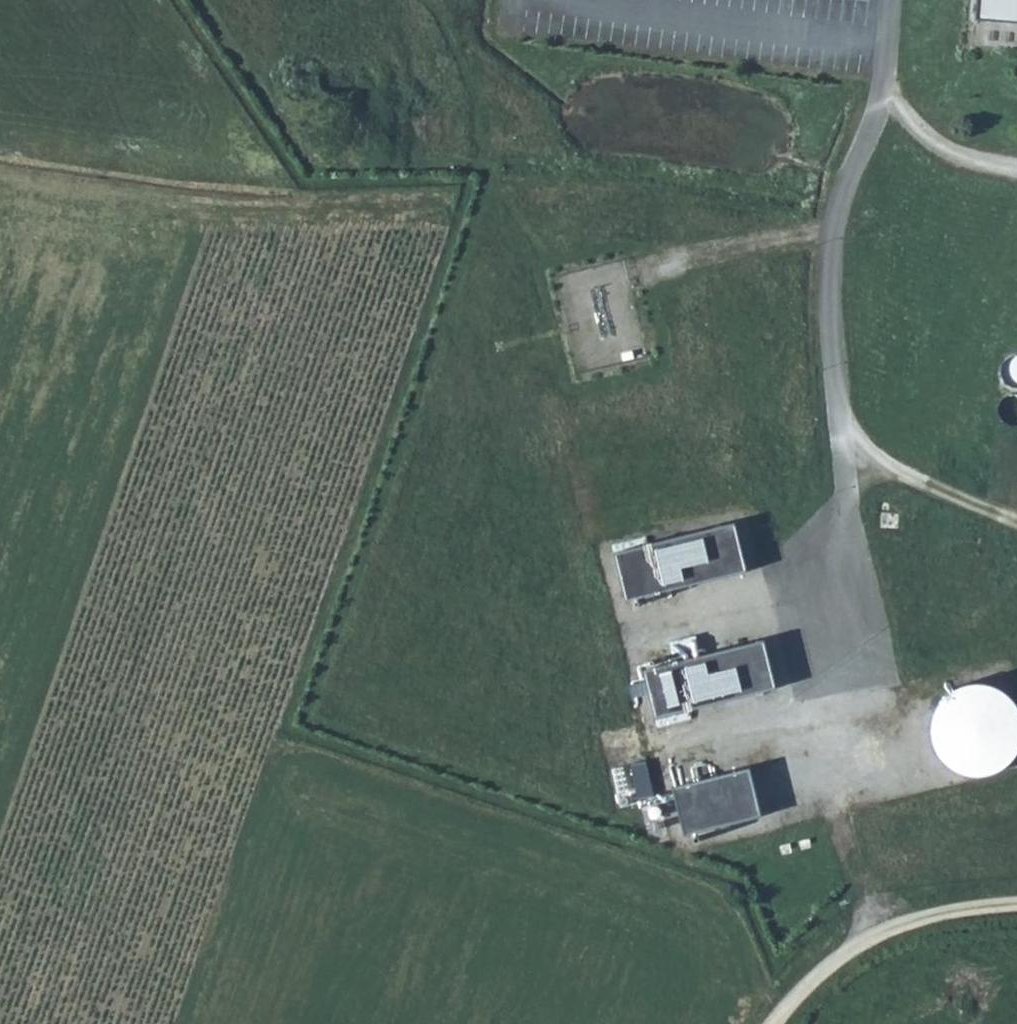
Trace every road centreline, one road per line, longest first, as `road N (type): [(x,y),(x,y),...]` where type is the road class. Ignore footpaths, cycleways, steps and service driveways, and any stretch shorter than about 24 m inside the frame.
road 1 (track): [(771,1023),(826,968),(879,933),(1016,907)]

